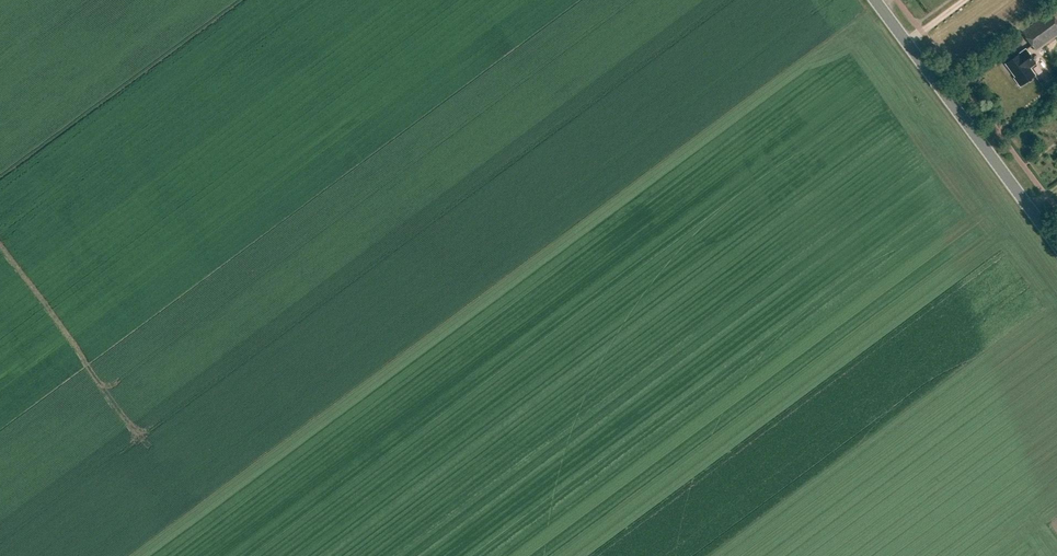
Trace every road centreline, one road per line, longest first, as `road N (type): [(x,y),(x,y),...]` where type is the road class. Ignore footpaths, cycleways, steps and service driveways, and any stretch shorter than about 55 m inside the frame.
road 1 (tertiary): [(1056,246),(875,0)]

